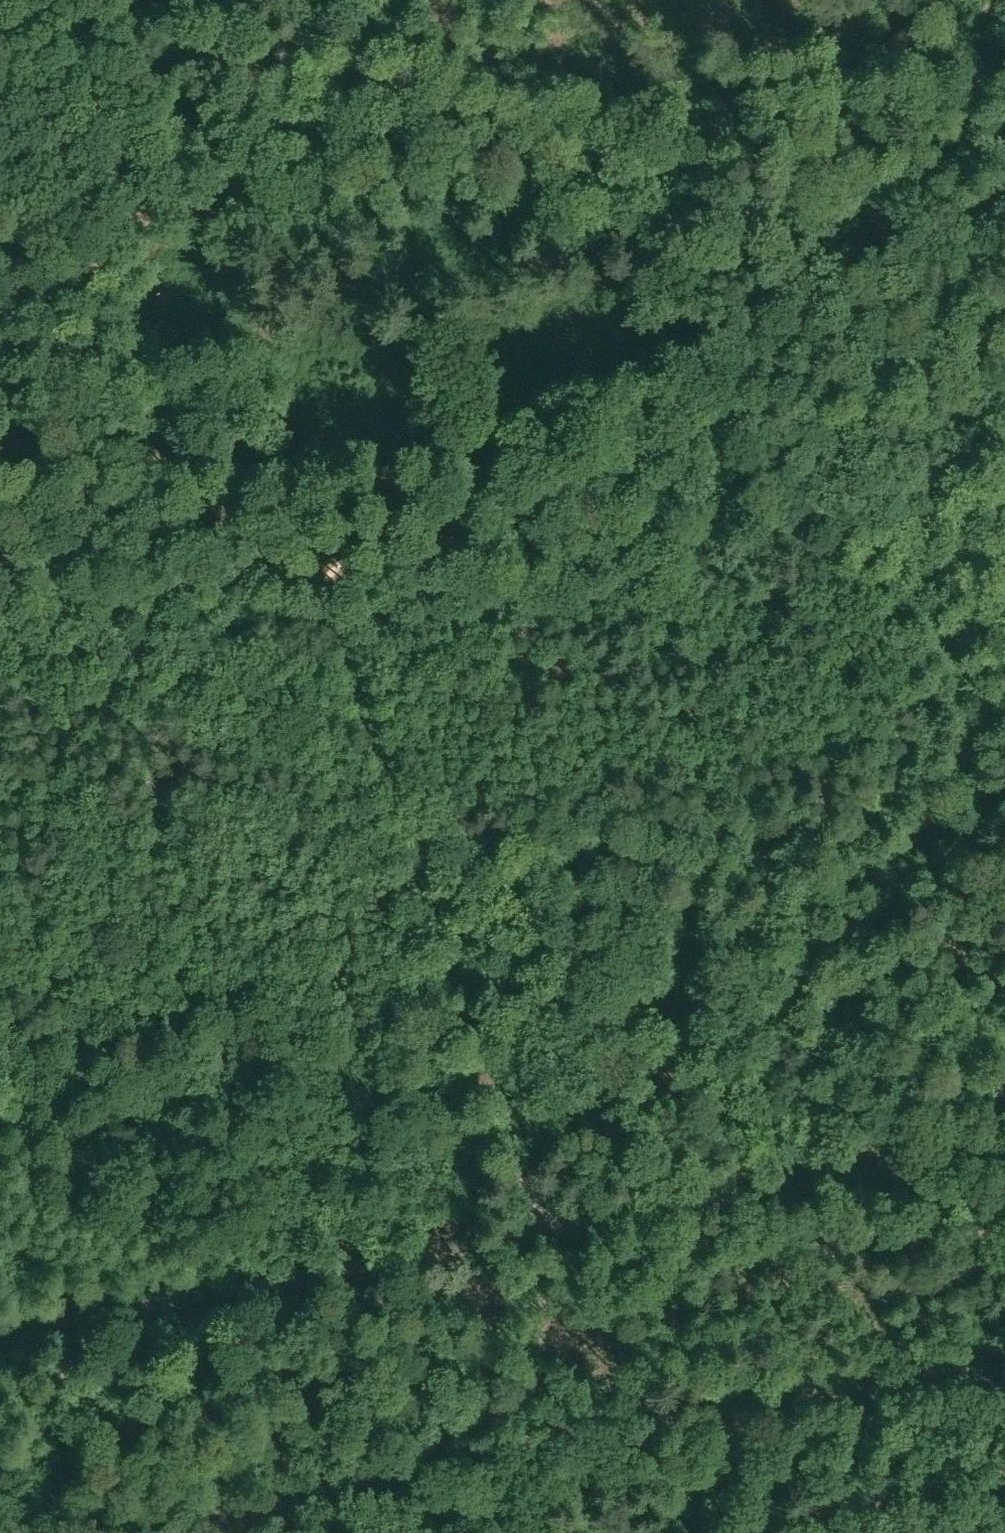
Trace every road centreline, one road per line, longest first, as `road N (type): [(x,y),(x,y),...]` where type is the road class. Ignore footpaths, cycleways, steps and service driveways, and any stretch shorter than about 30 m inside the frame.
road 1 (track): [(0,1365),(442,1315),(1004,1167)]
road 2 (track): [(319,582),(559,1285)]
road 3 (track): [(319,582),(117,0)]

